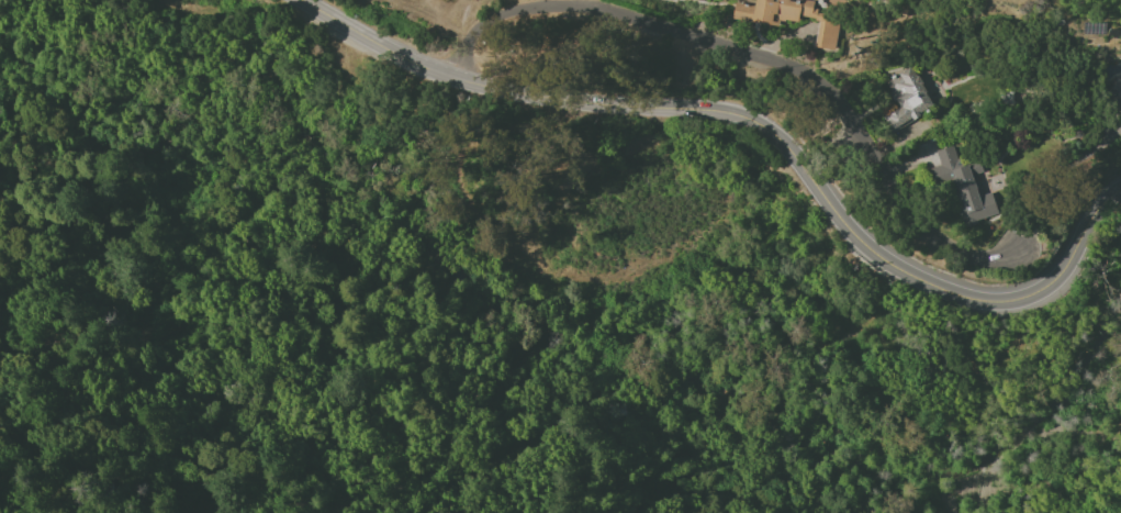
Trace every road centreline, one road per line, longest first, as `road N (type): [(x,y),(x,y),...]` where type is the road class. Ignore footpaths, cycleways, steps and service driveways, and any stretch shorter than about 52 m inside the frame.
road 1 (secondary): [(1120,189),(1100,204),(1061,274),(1041,290),(983,301),(923,282),(867,249),(782,142),(732,112),(543,97),(455,78),(298,0)]
road 2 (residential): [(455,78),(472,31),(507,8),(579,4),(772,62),(838,99),(920,231),(956,255),(991,261),(1017,250)]

